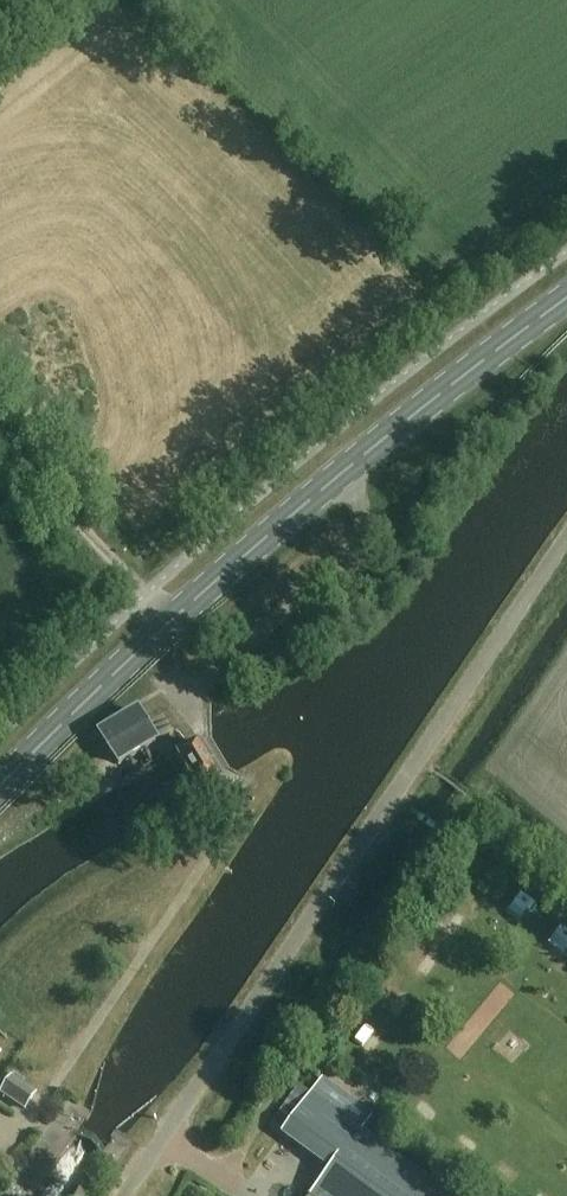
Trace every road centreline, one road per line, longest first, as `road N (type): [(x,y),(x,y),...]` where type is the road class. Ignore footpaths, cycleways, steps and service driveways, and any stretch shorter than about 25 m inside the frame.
road 1 (unclassified): [(123,1195),(566,536)]
road 2 (primary): [(0,784),(169,620),(479,356),(566,295)]
road 3 (track): [(0,441),(169,620)]

